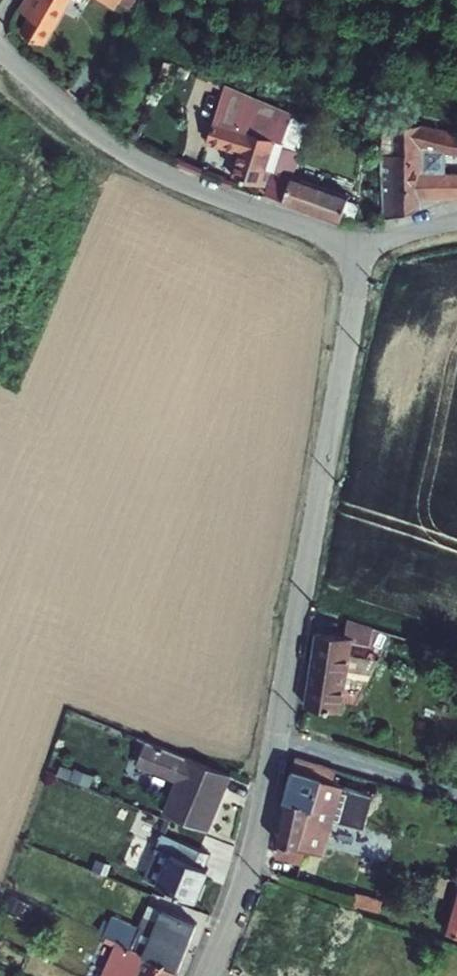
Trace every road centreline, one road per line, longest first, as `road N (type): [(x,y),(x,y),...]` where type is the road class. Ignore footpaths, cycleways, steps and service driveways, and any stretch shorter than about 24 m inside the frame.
road 1 (residential): [(350,257),(351,321),(271,772),(249,871),(207,975)]
road 2 (residential): [(350,257),(324,236),(145,169),(94,135),(0,49)]

